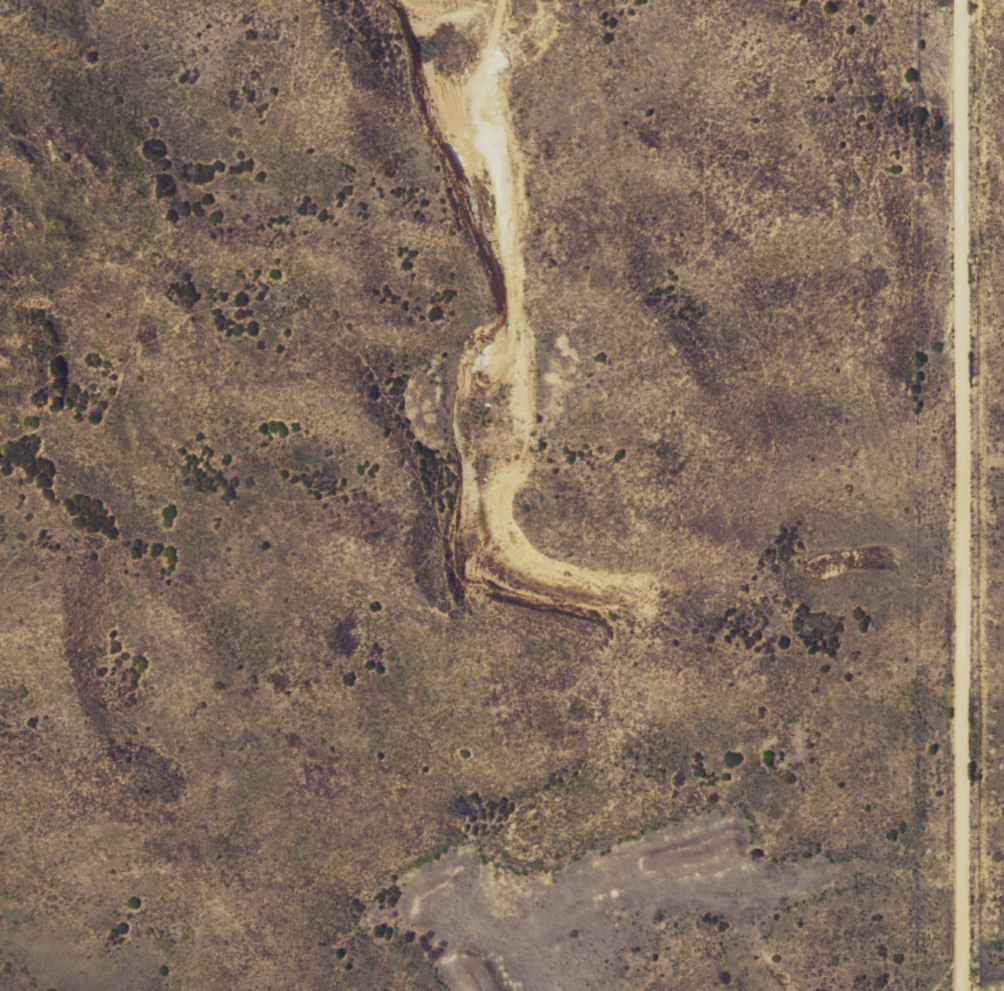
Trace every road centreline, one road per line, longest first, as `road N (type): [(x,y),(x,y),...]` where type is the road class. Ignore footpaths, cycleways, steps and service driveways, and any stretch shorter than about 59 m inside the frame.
road 1 (tertiary): [(965,990),(965,0)]

